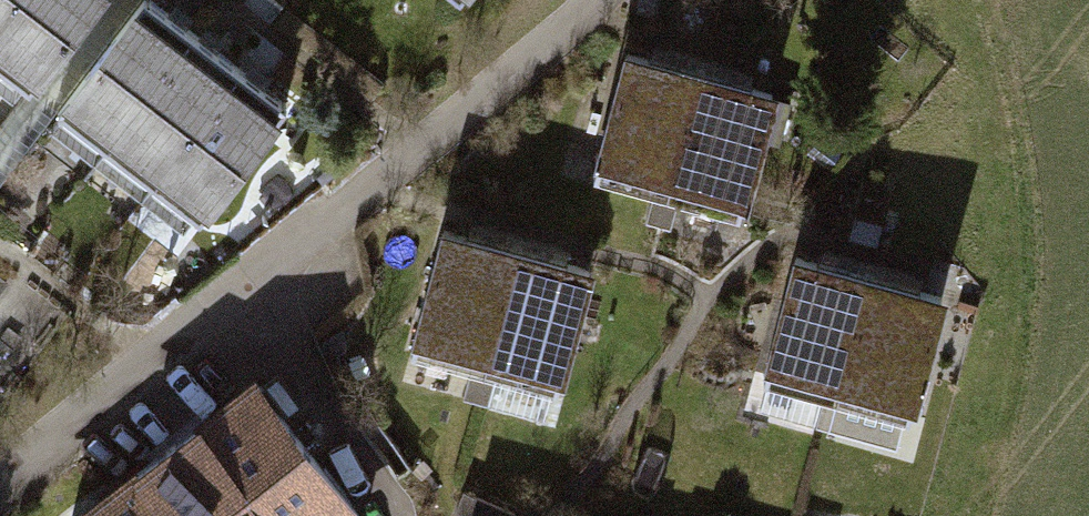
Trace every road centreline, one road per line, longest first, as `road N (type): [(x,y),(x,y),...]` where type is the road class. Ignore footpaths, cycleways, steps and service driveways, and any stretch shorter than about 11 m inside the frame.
road 1 (residential): [(0,486),(596,0)]

